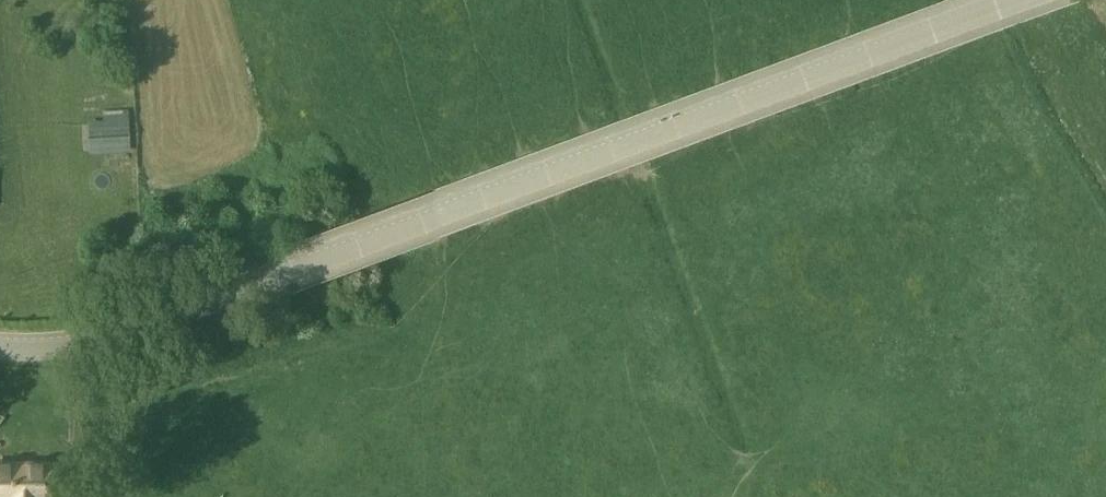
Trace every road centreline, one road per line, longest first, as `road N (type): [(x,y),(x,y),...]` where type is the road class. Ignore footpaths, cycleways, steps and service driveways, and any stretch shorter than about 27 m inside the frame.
road 1 (tertiary): [(0,348),(125,334),(1018,0)]

